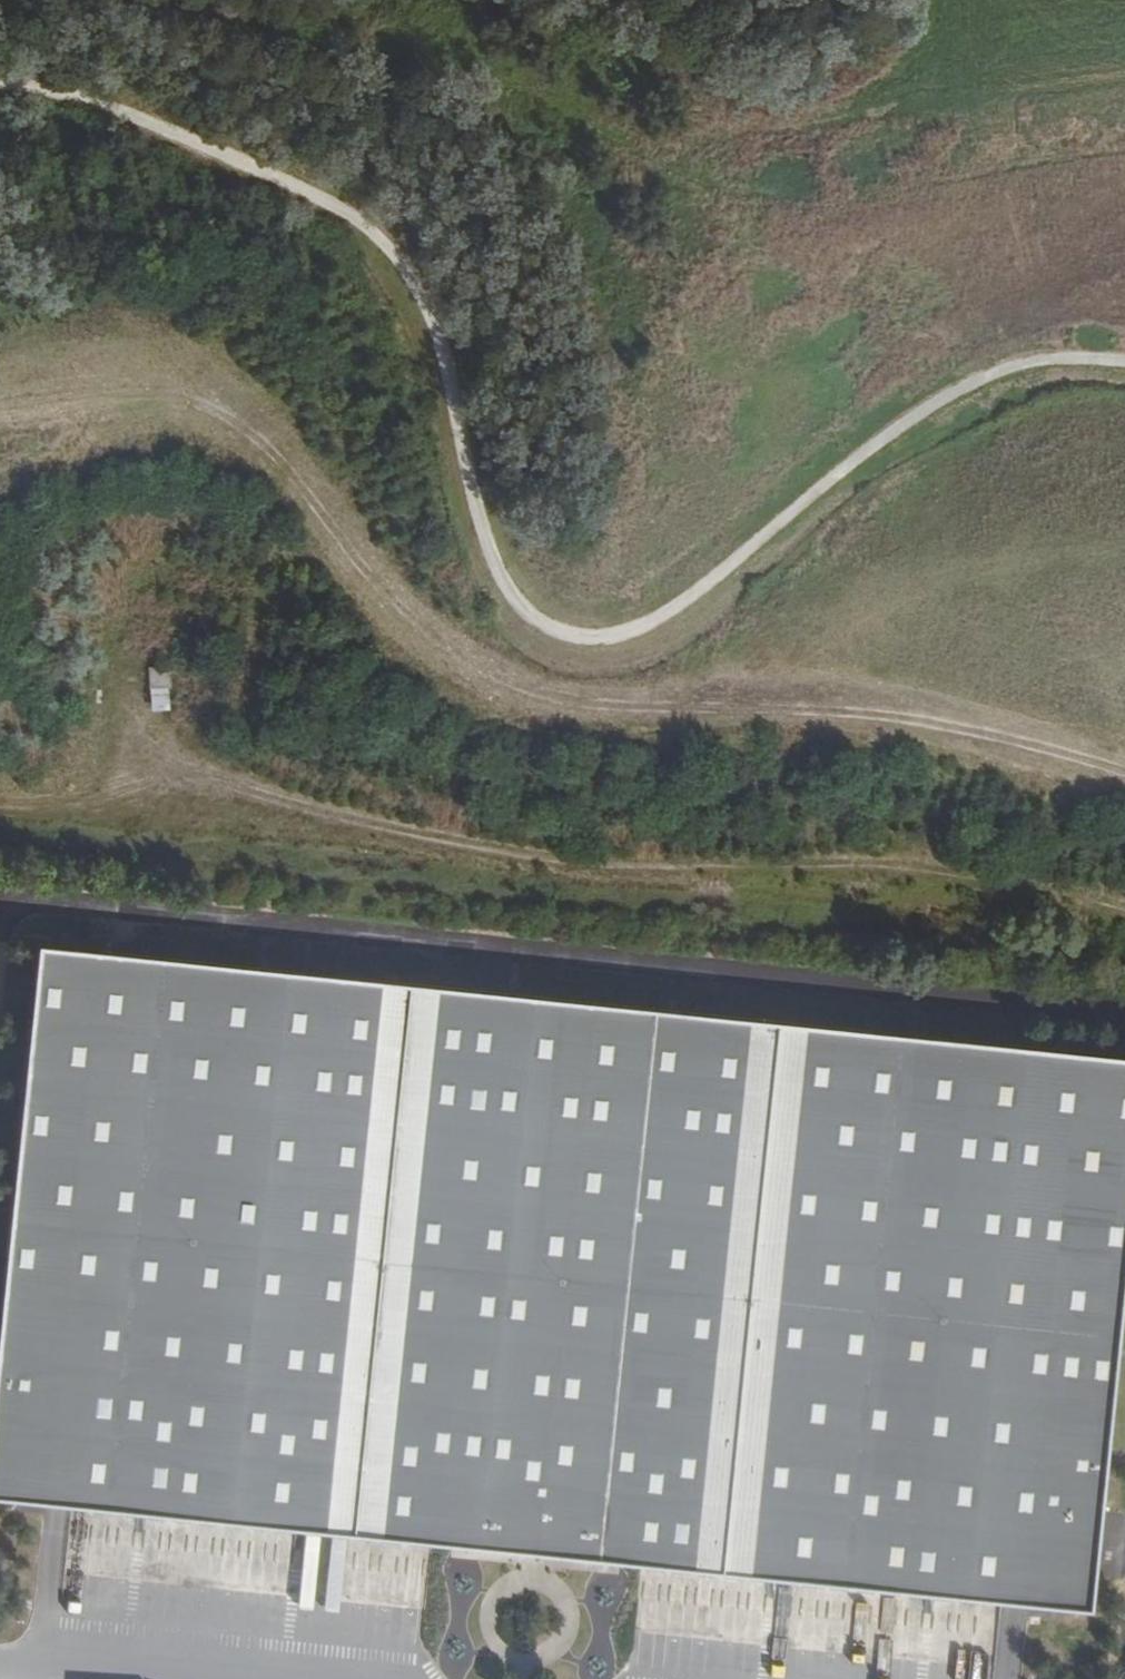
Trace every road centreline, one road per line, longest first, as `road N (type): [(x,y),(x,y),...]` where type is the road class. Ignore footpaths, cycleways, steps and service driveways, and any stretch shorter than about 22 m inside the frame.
road 1 (track): [(1124,1014),(0,900)]

